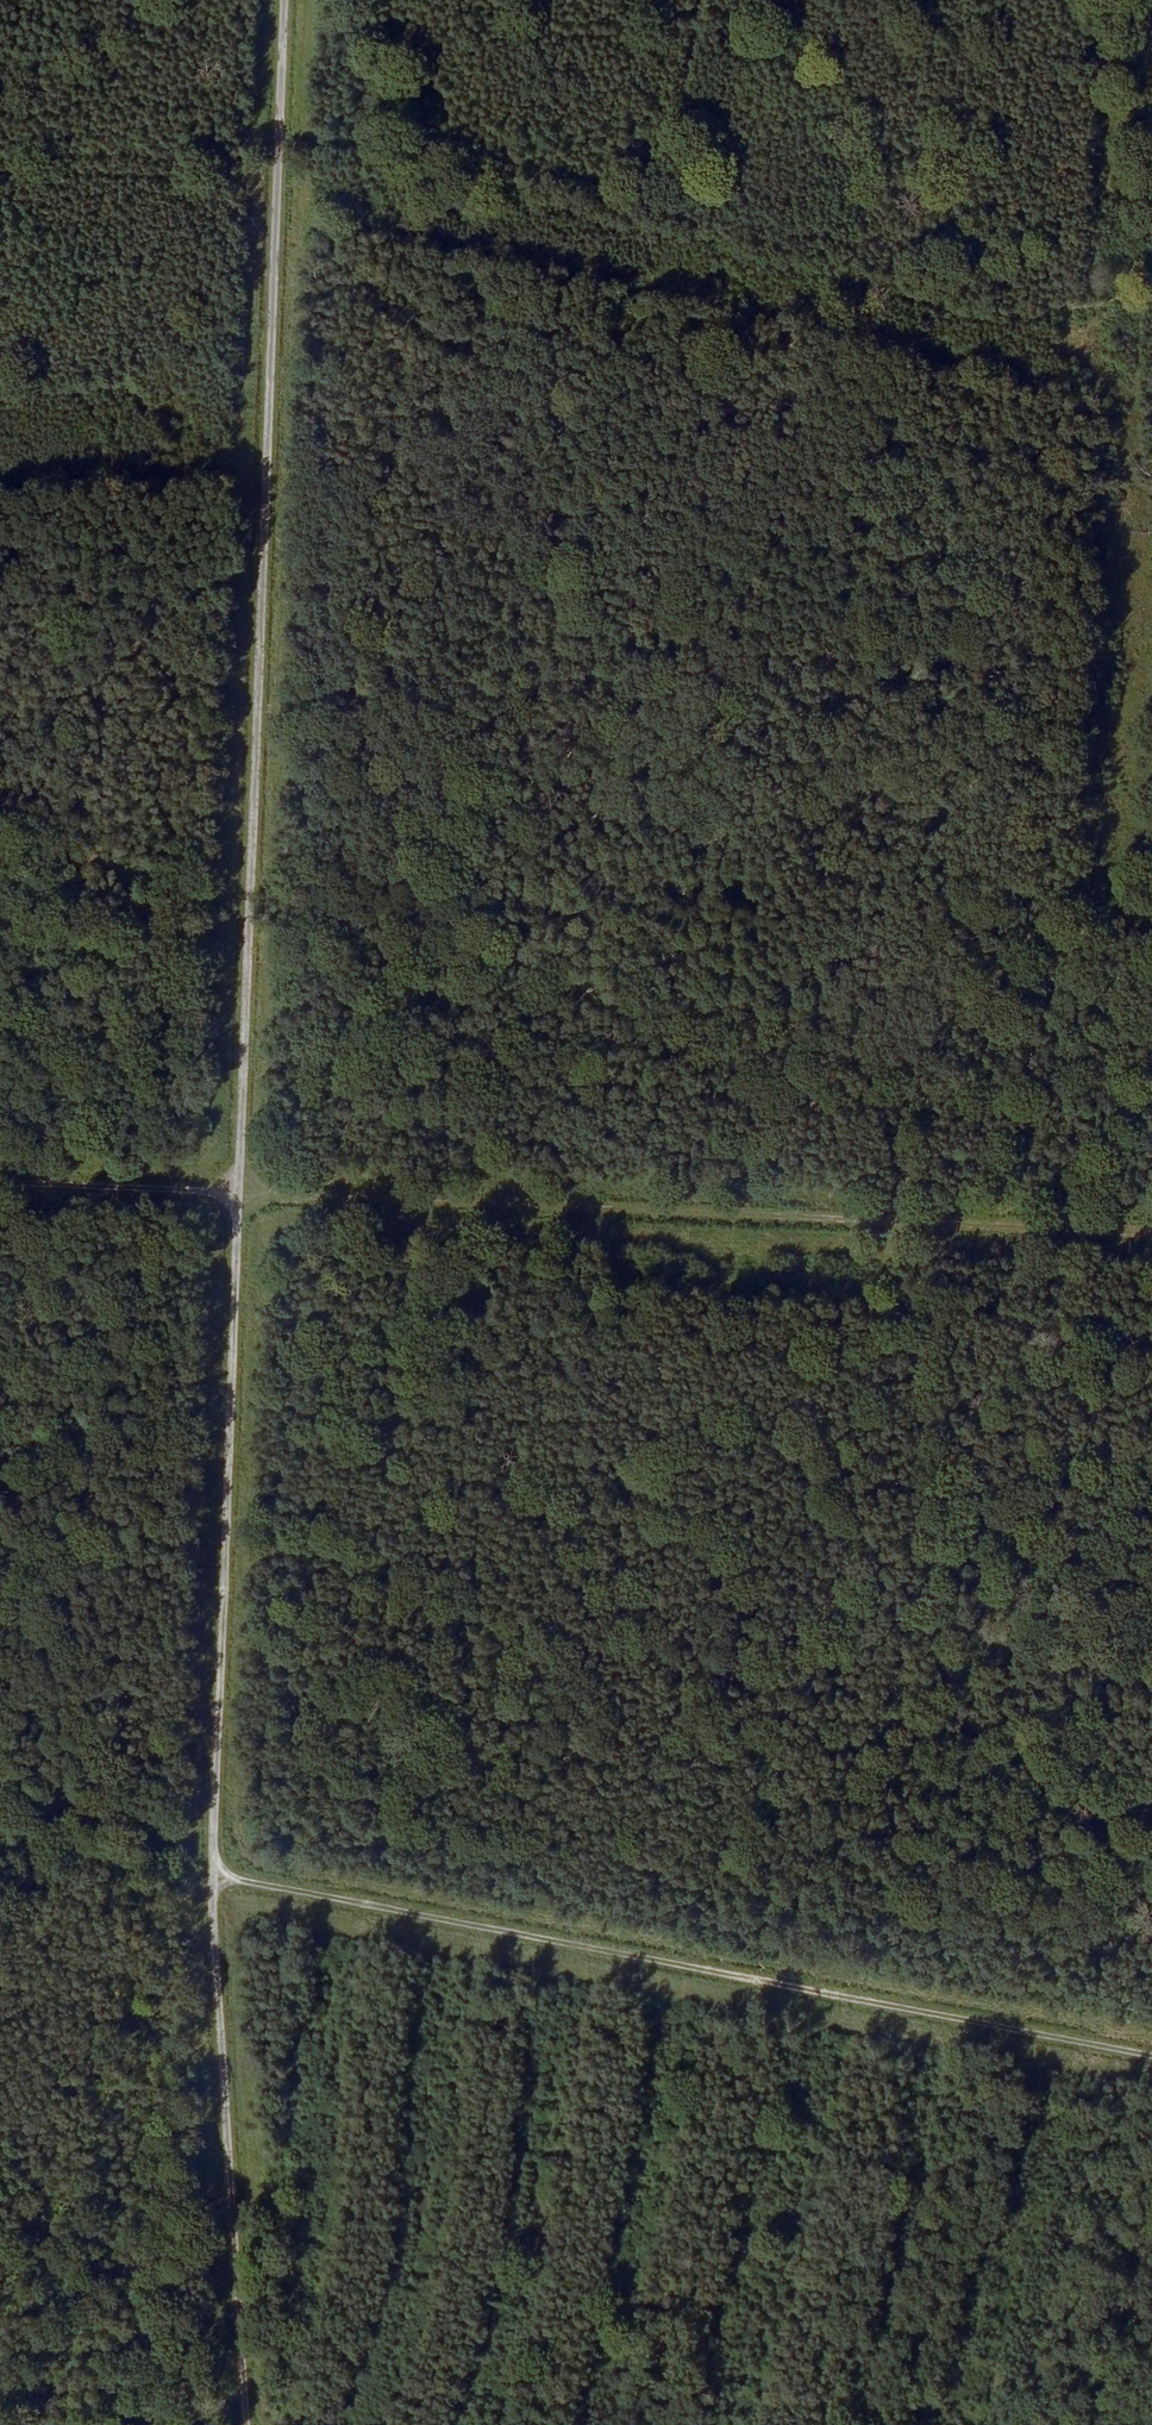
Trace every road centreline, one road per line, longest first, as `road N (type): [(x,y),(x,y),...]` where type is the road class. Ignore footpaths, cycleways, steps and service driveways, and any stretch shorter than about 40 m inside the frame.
road 1 (track): [(286,0),(208,1881),(1151,2060)]
road 2 (unclassified): [(241,2424),(208,1881)]

